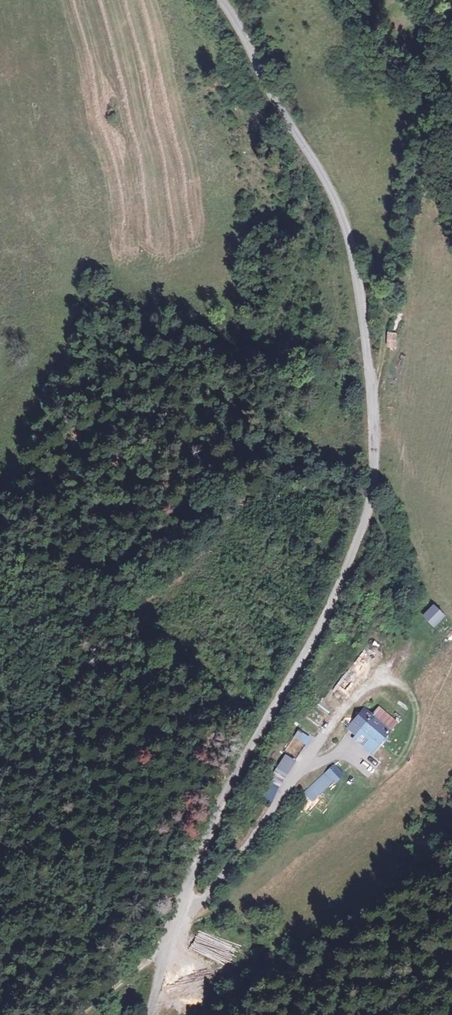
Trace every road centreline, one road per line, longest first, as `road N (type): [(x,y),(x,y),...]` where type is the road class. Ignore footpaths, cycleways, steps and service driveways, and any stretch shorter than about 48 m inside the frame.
road 1 (tertiary): [(212,0),(312,160),(348,234),(366,341),(374,471),(372,504),(349,562),(200,854),(150,1014)]
road 2 (track): [(372,504),(385,539),(402,648),(397,670),(342,712),(238,859),(174,928)]
road 3 (track): [(170,943),(258,970),(351,983),(401,978),(451,956)]
road 4 (track): [(371,390),(427,111)]
road 5 (track): [(84,1014),(174,928)]

